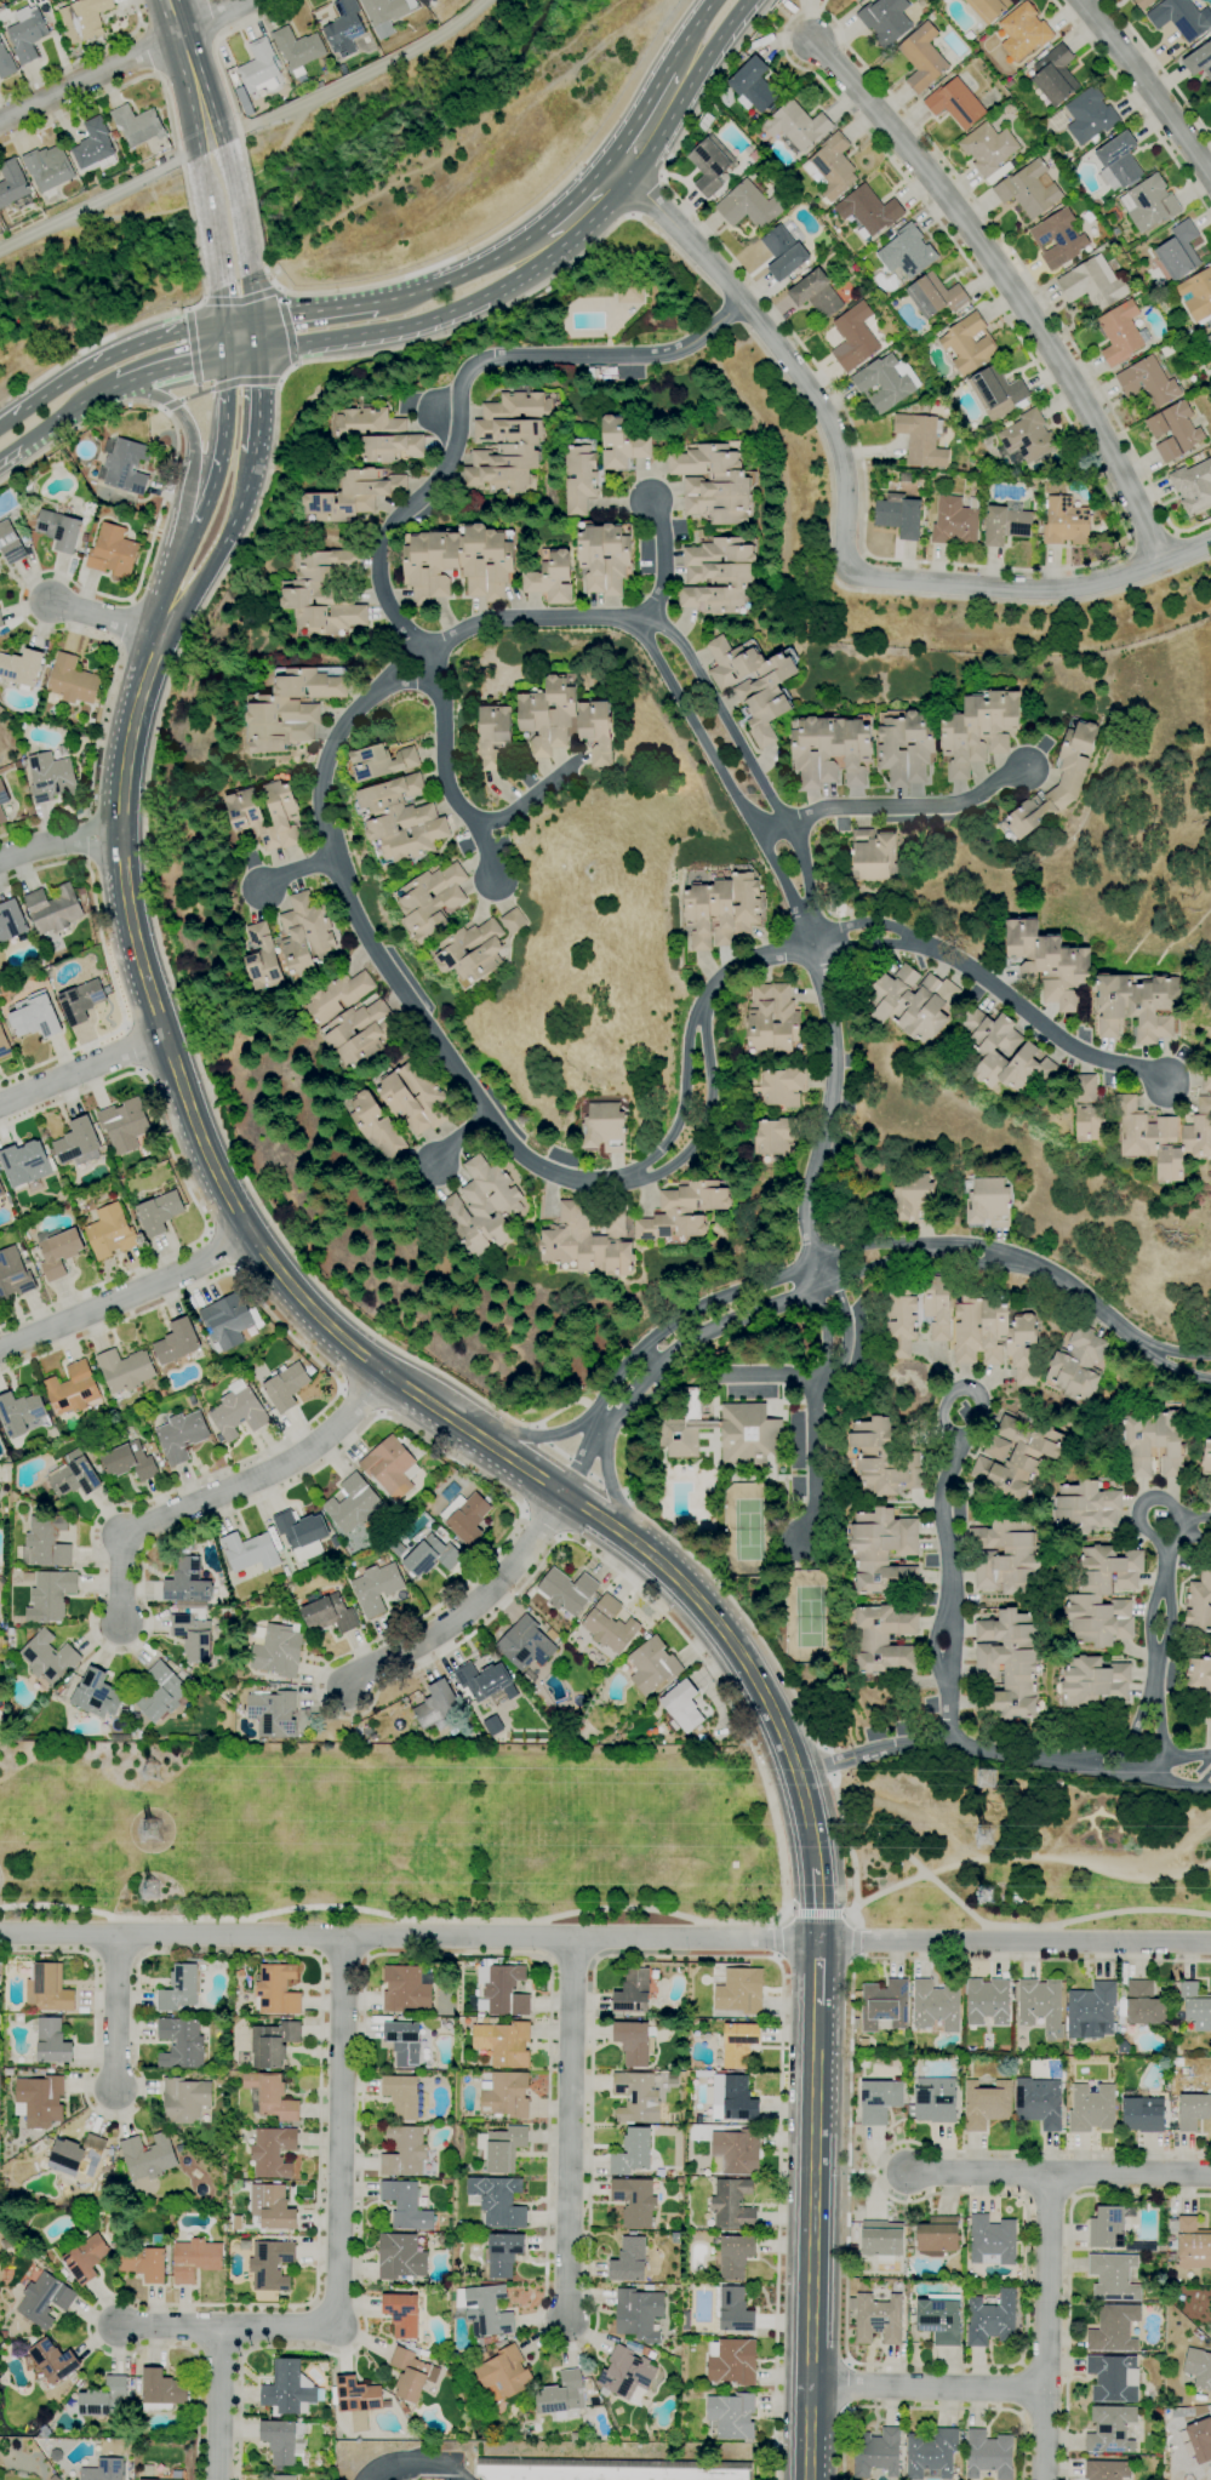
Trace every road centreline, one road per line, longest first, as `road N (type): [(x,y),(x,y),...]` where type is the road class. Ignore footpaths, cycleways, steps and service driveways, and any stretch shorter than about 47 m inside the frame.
road 1 (tertiary): [(816,1868),(775,1714),(693,1595),(634,1541),(390,1377),(318,1315),(252,1238),(201,1141),(130,926),(120,839),(127,742),(158,630)]
road 2 (residential): [(1210,1950),(0,1935)]
road 3 (residential): [(818,941),(737,966),(710,988),(696,1027),(697,1110),(670,1155),(633,1177),(583,1183),(532,1166),(373,955),(330,858),(316,794),(339,724),(422,656)]
road 4 (residential): [(566,1496),(604,1417),(674,1338),(815,1272),(896,1250),(1009,1259),(1056,1280),(1143,1348),(1210,1365)]
road 5 (residential): [(815,40),(1016,295),(1092,419),(1163,561)]
road 6 (residential): [(422,656),(378,587),(382,539),(452,453),(458,381),(482,358),(672,352),(743,303)]
road 7 (residential): [(343,1936),(337,2326),(221,2327)]
road 8 (residential): [(616,176),(676,225),(811,392),(839,444),(845,570)]
road 9 (tertiary): [(810,2479),(818,2004)]
road 10 (residential): [(795,1771),(897,1744),(1210,1768)]
road 11 (residential): [(390,1377),(301,1456),(121,1537),(116,1625)]
road 12 (residential): [(818,941),(920,939),(1083,1053),(1150,1072),(1172,1088)]
road 13 (residential): [(573,1937),(566,2321)]
road 14 (residential): [(1210,541),(1061,590),(867,578),(845,570)]
road 15 (residential): [(818,941),(796,845),(676,639),(645,619)]
road 16 (residential): [(645,619),(647,647),(818,941)]
road 17 (residential): [(950,1744),(938,1493),(960,1405)]
road 18 (residential): [(815,1272),(801,1221),(832,1074),(818,941)]
road 19 (secondary): [(264,349),(425,325),(519,282),(545,247)]
road 20 (residential): [(1047,2179),(1043,2479)]
road 21 (residential): [(566,1496),(472,1608),(348,1686)]
road 22 (residential): [(1143,1765),(1163,1618),(1164,1522),(1210,1533)]
road 23 (residential): [(758,835),(824,808),(960,804),(1021,768)]
road 24 (residential): [(252,1238),(0,1352)]
road 25 (residential): [(244,0),(0,123)]
road 26 (residential): [(422,656),(440,690),(445,789),(480,830),(495,881)]
road 27 (residential): [(645,619),(484,619),(422,656)]
road 28 (residential): [(1045,2385),(812,2387)]
road 29 (secondary): [(227,321),(105,358),(19,411)]
road 30 (residential): [(1078,0),(1210,179)]
road 31 (secondary): [(120,383),(160,396),(190,438),(177,556)]
road 32 (secondary): [(232,355),(215,480),(177,556)]
road 33 (residential): [(815,1272),(816,1296),(829,1367),(842,1359),(844,1312),(838,1290),(815,1272)]
road 34 (residential): [(166,1041),(0,1110)]
road 35 (residential): [(800,1537),(815,1507),(815,1387),(829,1367)]
road 36 (secondary): [(545,247),(377,302)]
road 37 (residential): [(1210,2178),(1047,2179)]
road 38 (residential): [(116,1935),(114,2088)]
road 39 (residential): [(221,2327),(219,2479)]
road 40 (secondary): [(250,459),(264,349),(259,319)]
road 41 (residential): [(1047,2179),(907,2170)]
road 42 (secondary): [(616,176),(689,68)]
road 43 (secondary): [(205,124),(168,0)]
road 44 (secondary): [(252,265),(227,143)]
road 45 (residential): [(120,839),(40,848),(0,864)]
road 46 (residential): [(645,619),(663,578),(661,520),(651,503)]
road 47 (residential): [(480,830),(583,764)]

